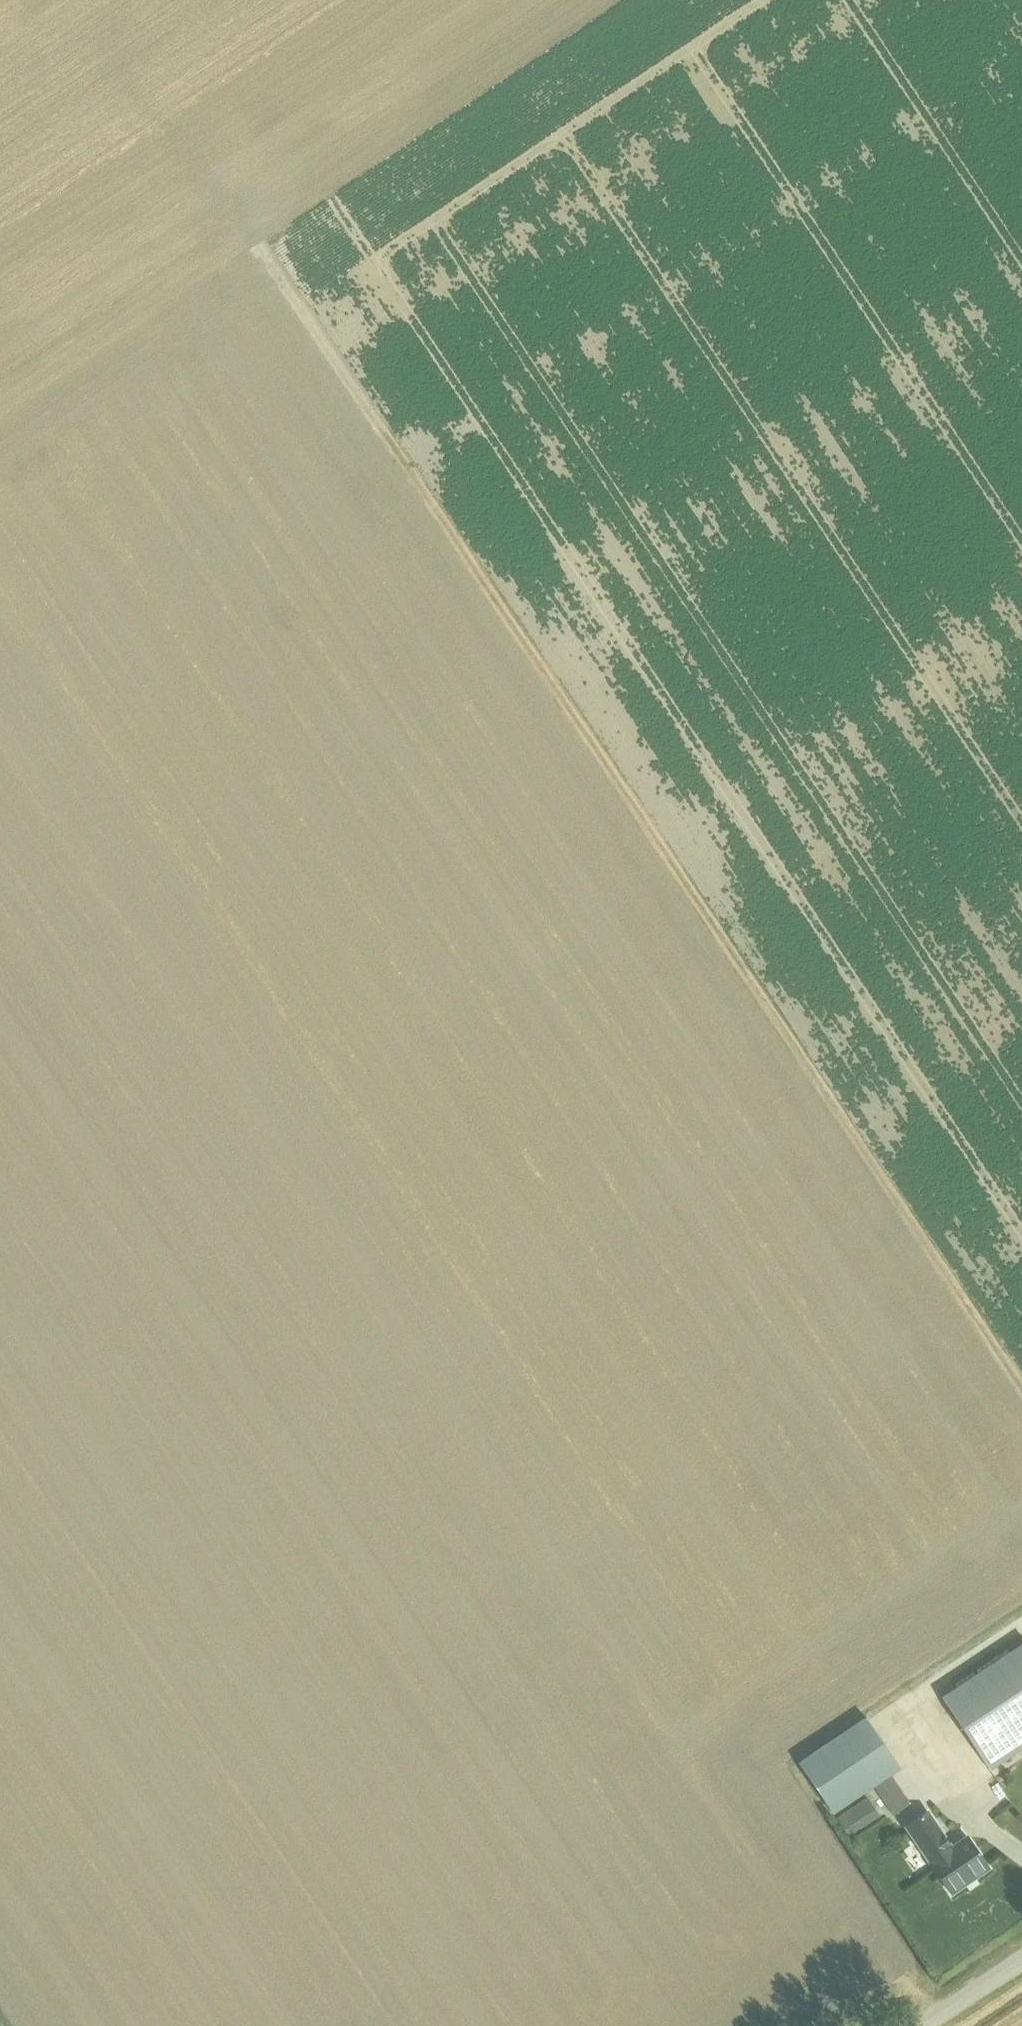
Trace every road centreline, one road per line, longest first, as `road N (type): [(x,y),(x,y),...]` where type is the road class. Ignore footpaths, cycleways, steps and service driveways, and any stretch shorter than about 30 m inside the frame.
road 1 (unclassified): [(922,2025),(1021,1959)]

